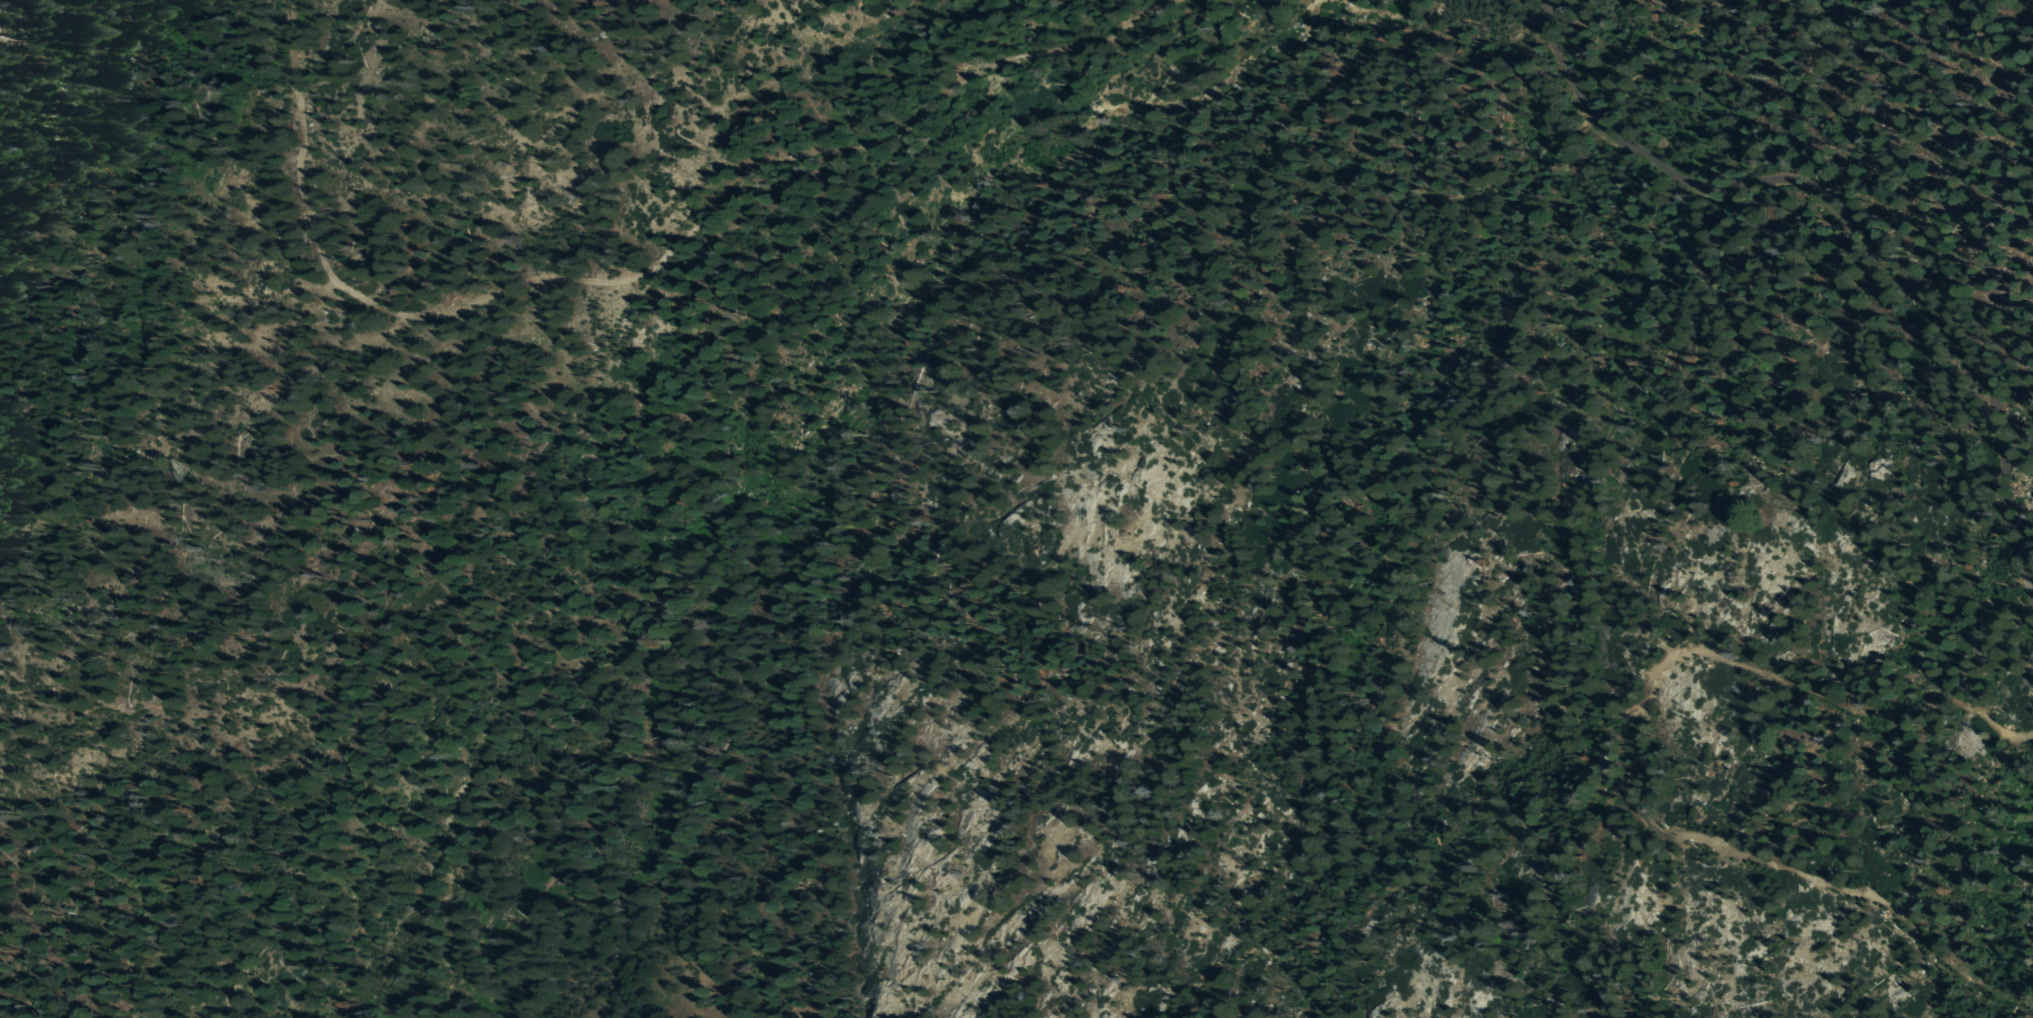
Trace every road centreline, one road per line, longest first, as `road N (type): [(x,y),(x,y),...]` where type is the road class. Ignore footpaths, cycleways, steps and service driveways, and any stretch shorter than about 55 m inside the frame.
road 1 (track): [(2032,1003),(1948,965),(1877,900),(1703,841),(1664,838),(1639,814),(1632,787),(1649,680),(1680,653),(1702,652),(1855,710),(1959,707),(2007,736),(2032,734)]

